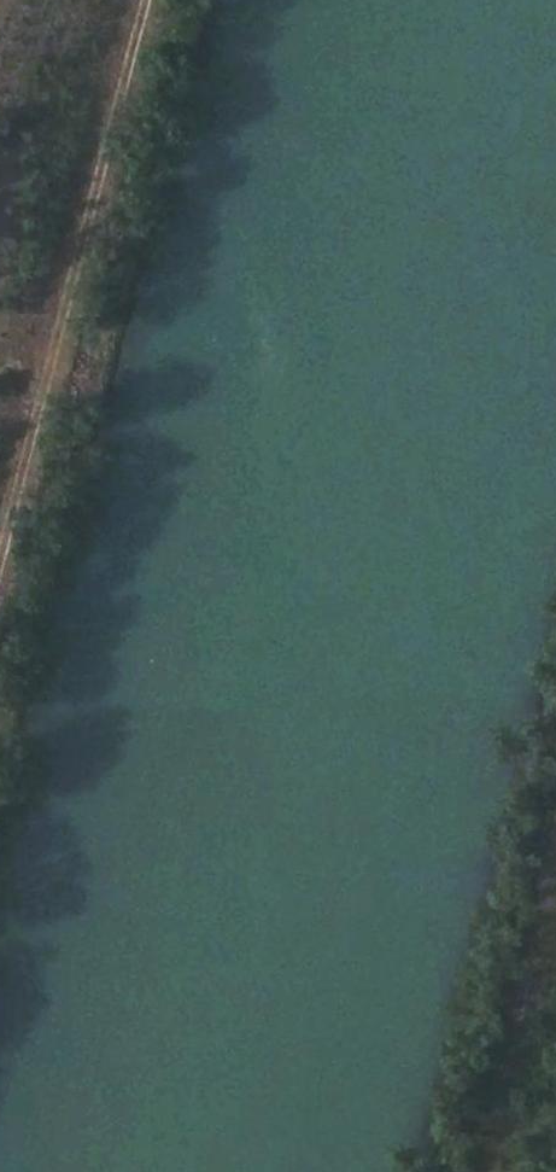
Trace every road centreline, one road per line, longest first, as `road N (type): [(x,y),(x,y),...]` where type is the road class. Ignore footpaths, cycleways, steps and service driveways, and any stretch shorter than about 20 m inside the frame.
road 1 (track): [(483,1171),(555,892)]

